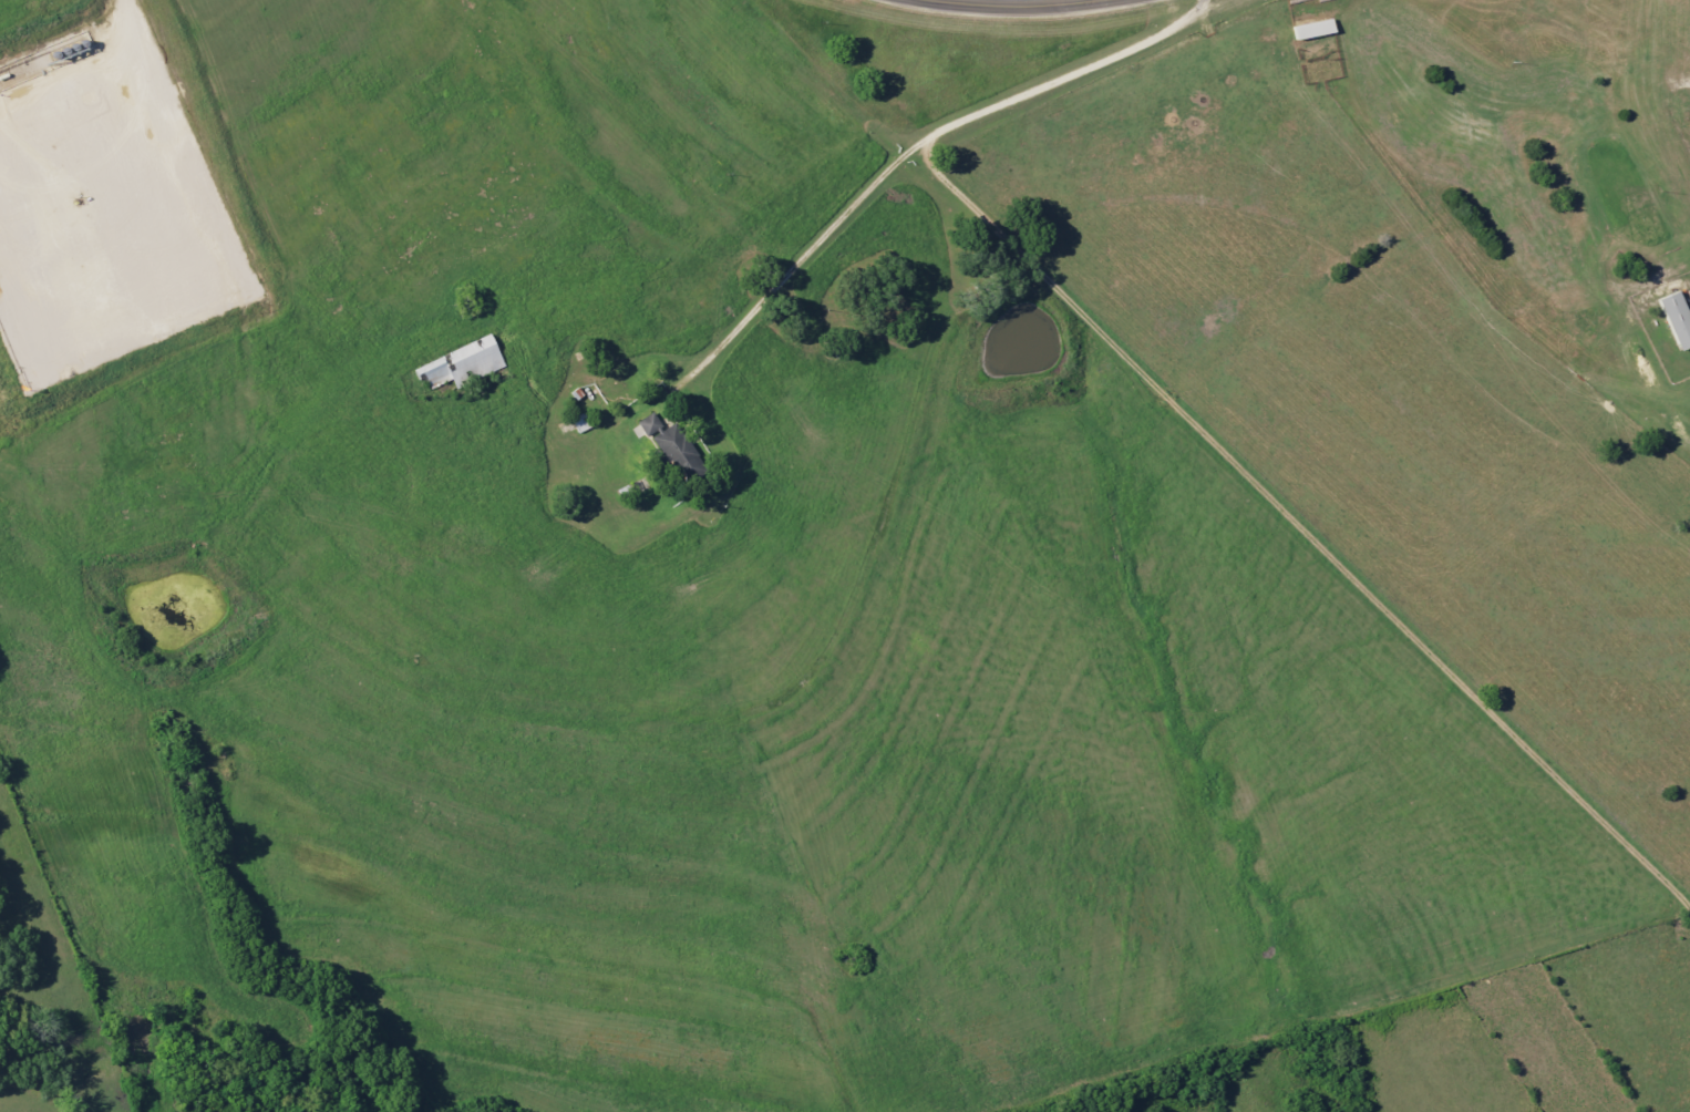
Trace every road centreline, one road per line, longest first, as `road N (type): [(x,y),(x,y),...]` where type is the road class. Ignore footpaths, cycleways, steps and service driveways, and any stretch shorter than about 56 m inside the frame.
road 1 (secondary): [(1115,0),(985,0)]

